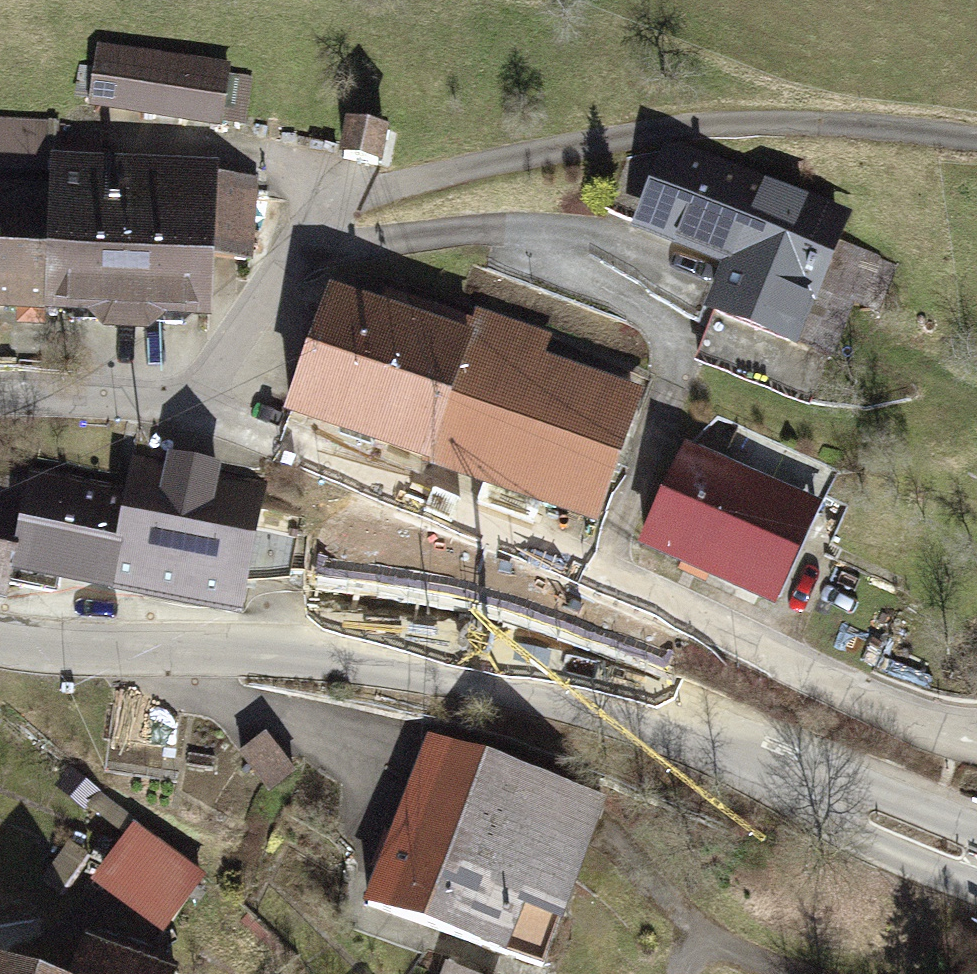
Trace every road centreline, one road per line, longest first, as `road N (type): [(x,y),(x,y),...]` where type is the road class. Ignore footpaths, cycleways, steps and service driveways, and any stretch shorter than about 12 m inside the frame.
road 1 (tertiary): [(0,634),(166,655),(437,660),(577,686),(976,838)]
road 2 (residential): [(976,725),(897,702),(522,537),(194,415)]
road 3 (track): [(287,236),(443,231),(529,250),(643,309),(674,356),(666,408),(603,573)]
road 4 (residential): [(194,415),(287,236),(313,208),(373,183)]
road 5 (residential): [(194,415),(0,402)]

